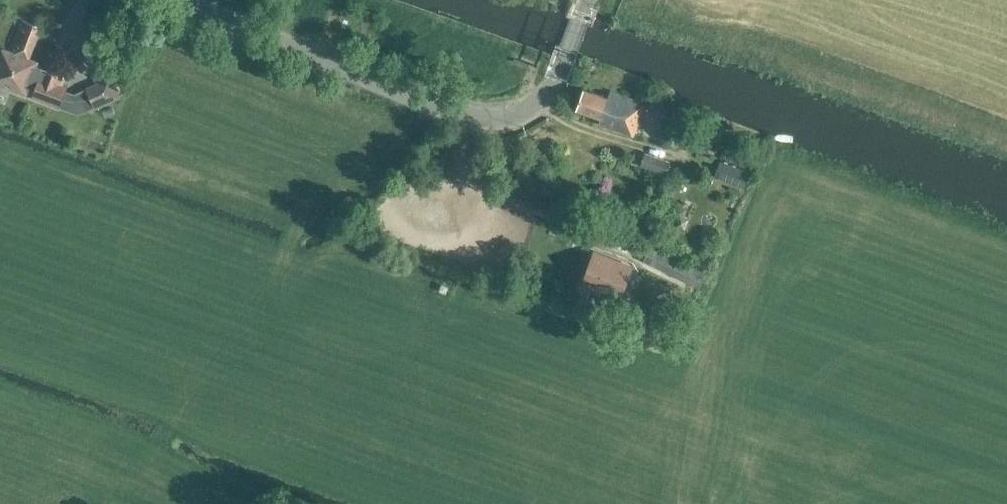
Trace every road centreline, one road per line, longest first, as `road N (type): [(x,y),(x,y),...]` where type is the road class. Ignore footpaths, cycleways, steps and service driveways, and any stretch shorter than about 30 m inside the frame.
road 1 (tertiary): [(172,0),(451,111),(494,120),(545,96),(586,0)]

